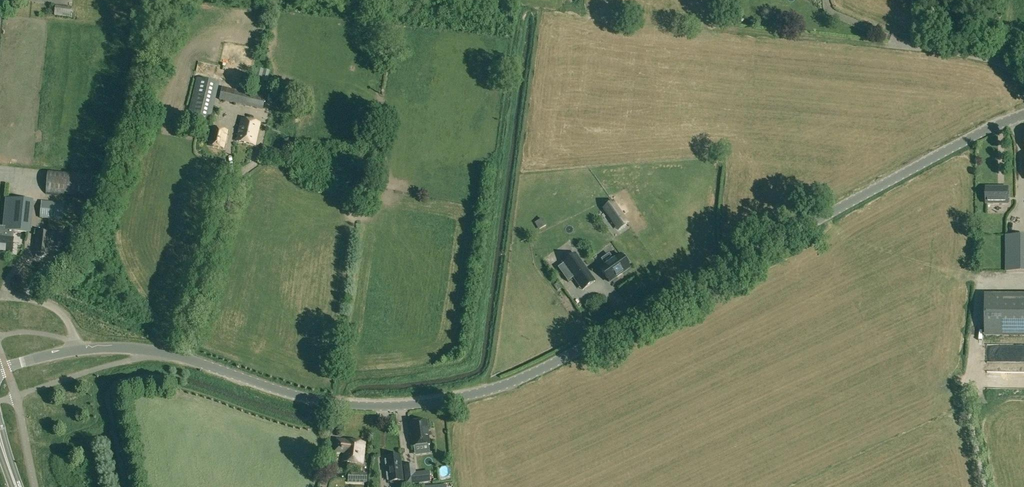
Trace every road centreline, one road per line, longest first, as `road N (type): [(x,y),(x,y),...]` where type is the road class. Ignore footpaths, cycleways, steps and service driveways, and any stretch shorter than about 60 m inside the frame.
road 1 (unclassified): [(0,370),(64,352),(126,348),(339,404),(475,394),(540,369),(1023,114)]

